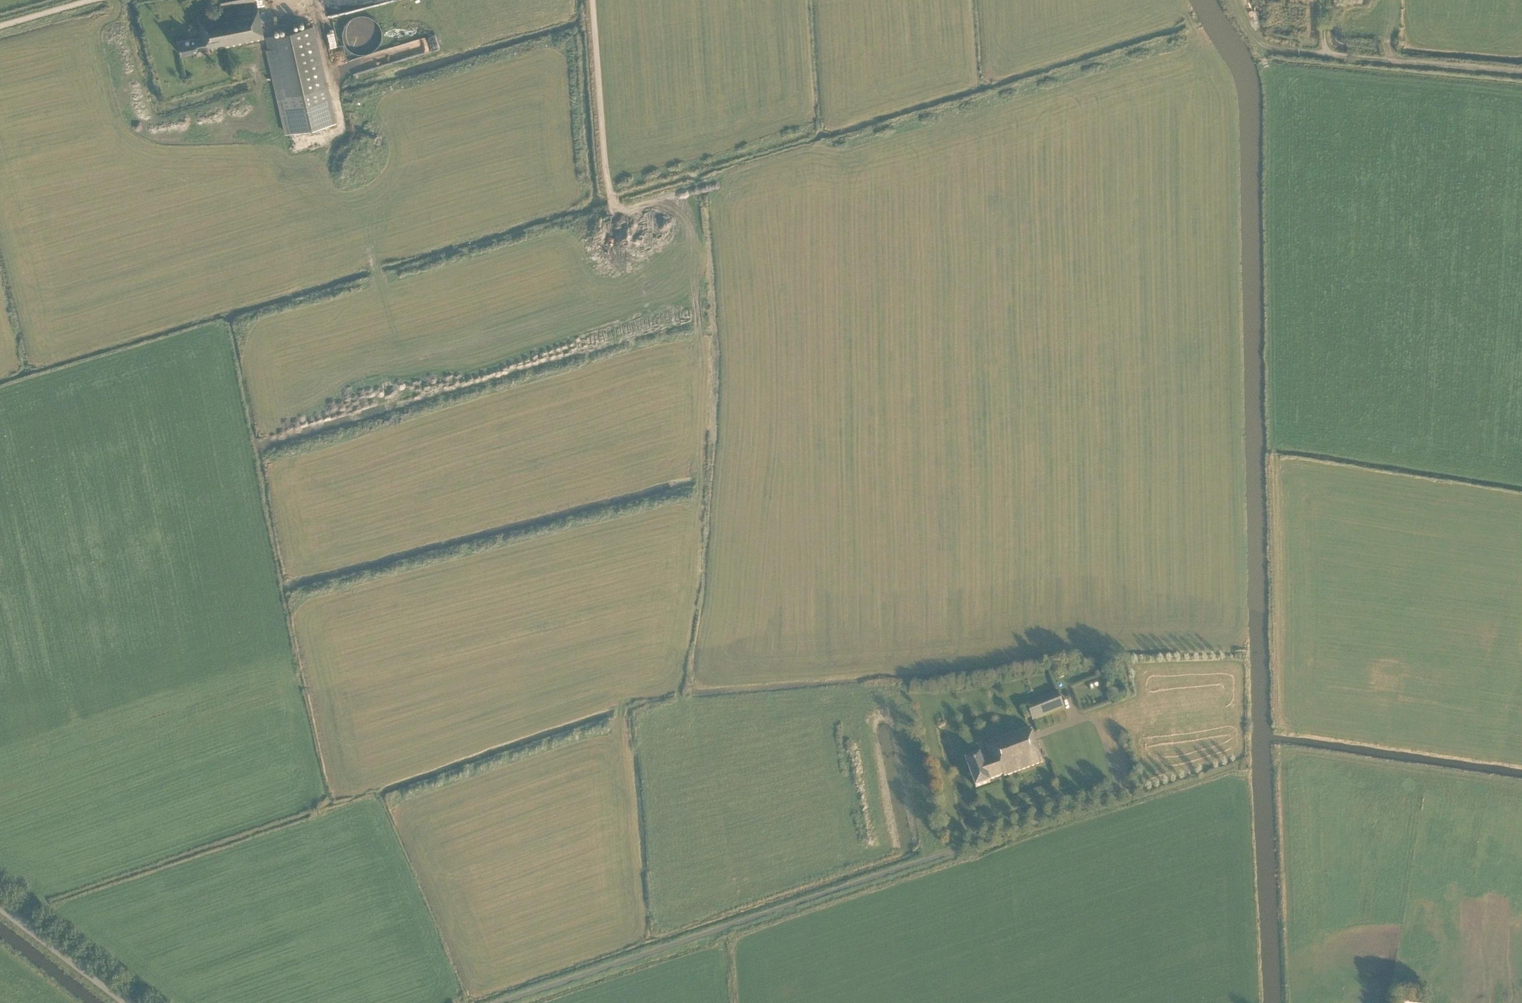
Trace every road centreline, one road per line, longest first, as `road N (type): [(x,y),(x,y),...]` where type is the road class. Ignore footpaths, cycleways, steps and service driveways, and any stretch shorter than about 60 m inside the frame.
road 1 (unclassified): [(1521,73),(1269,48),(1234,0)]
road 2 (tertiary): [(124,1002),(0,909)]

